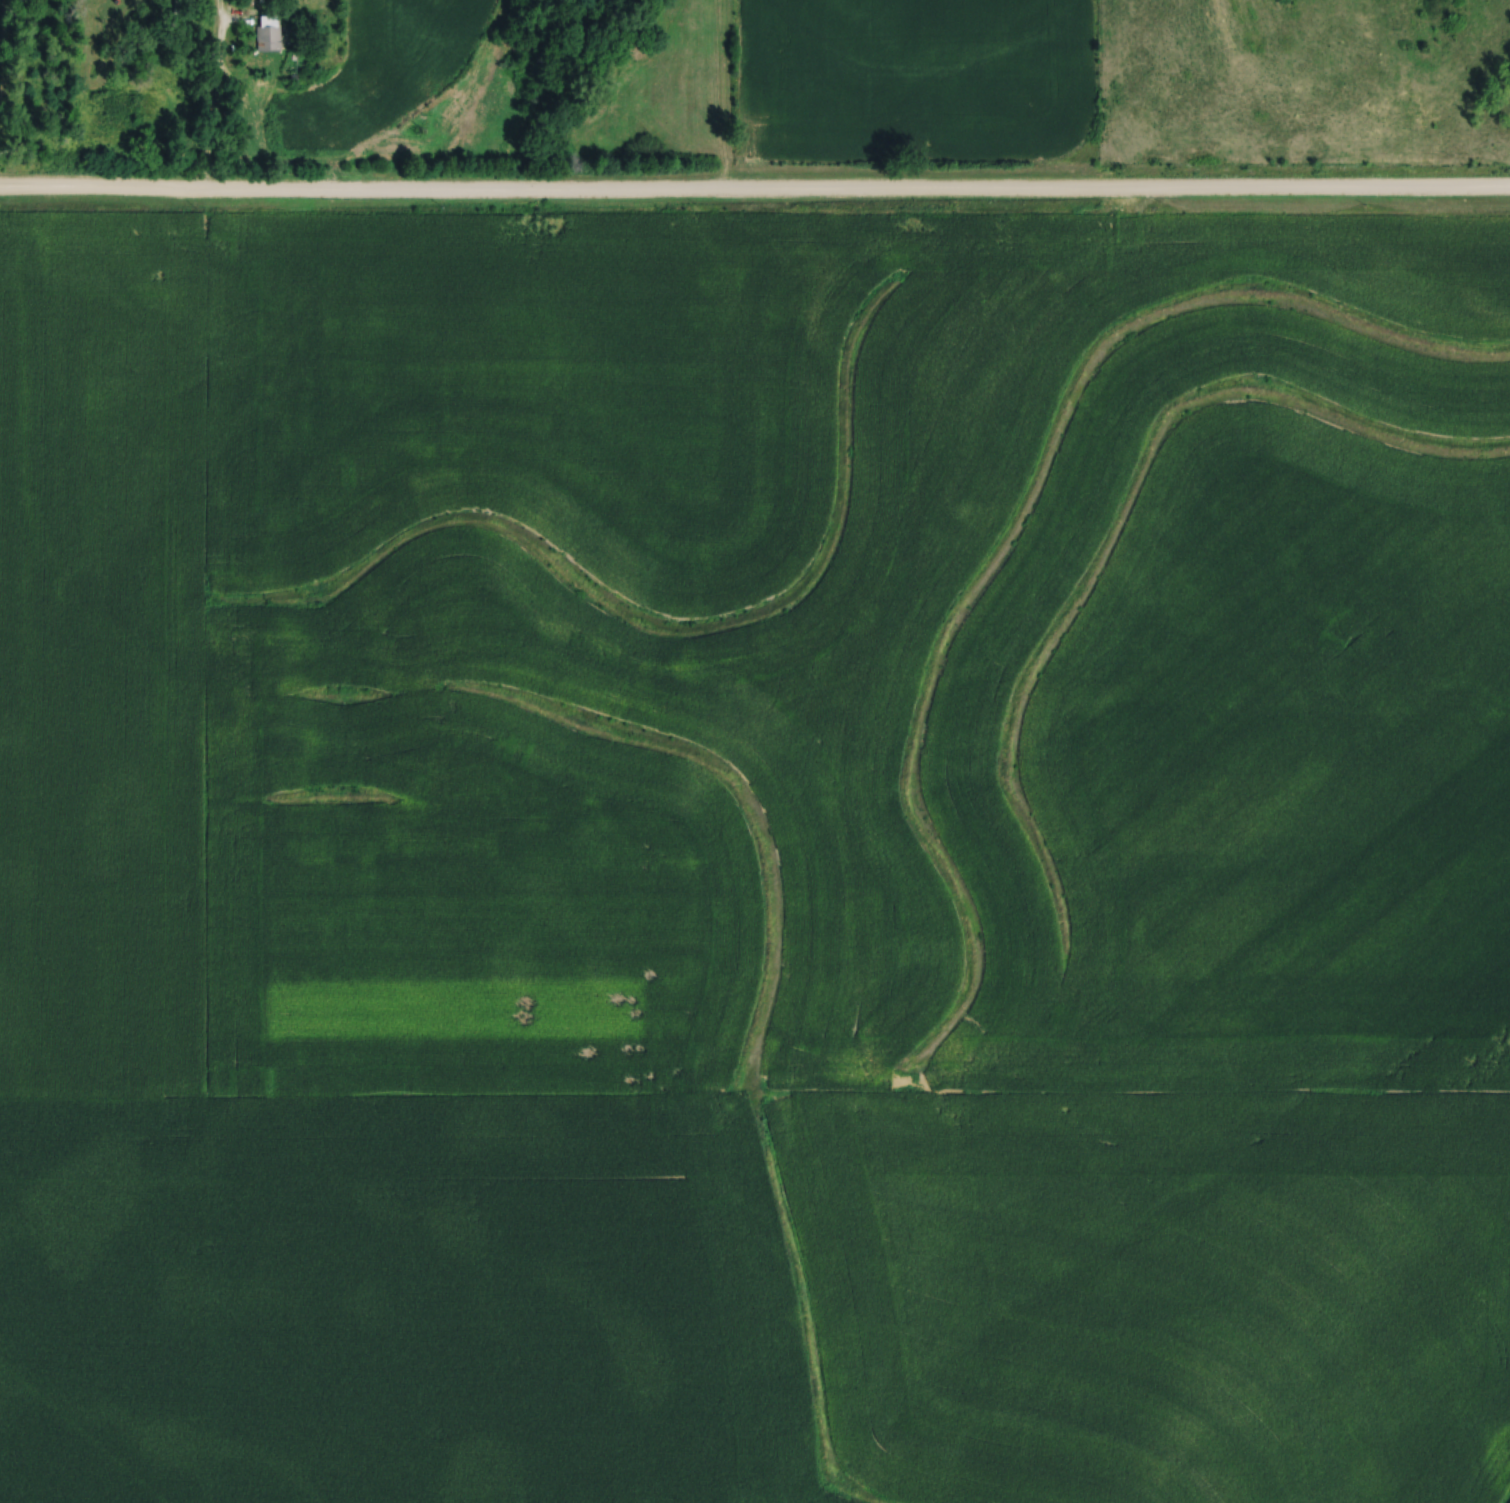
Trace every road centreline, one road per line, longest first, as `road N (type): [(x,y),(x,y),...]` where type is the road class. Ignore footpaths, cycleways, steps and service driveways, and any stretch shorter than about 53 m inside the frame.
road 1 (residential): [(0,189),(465,197),(1509,192)]

